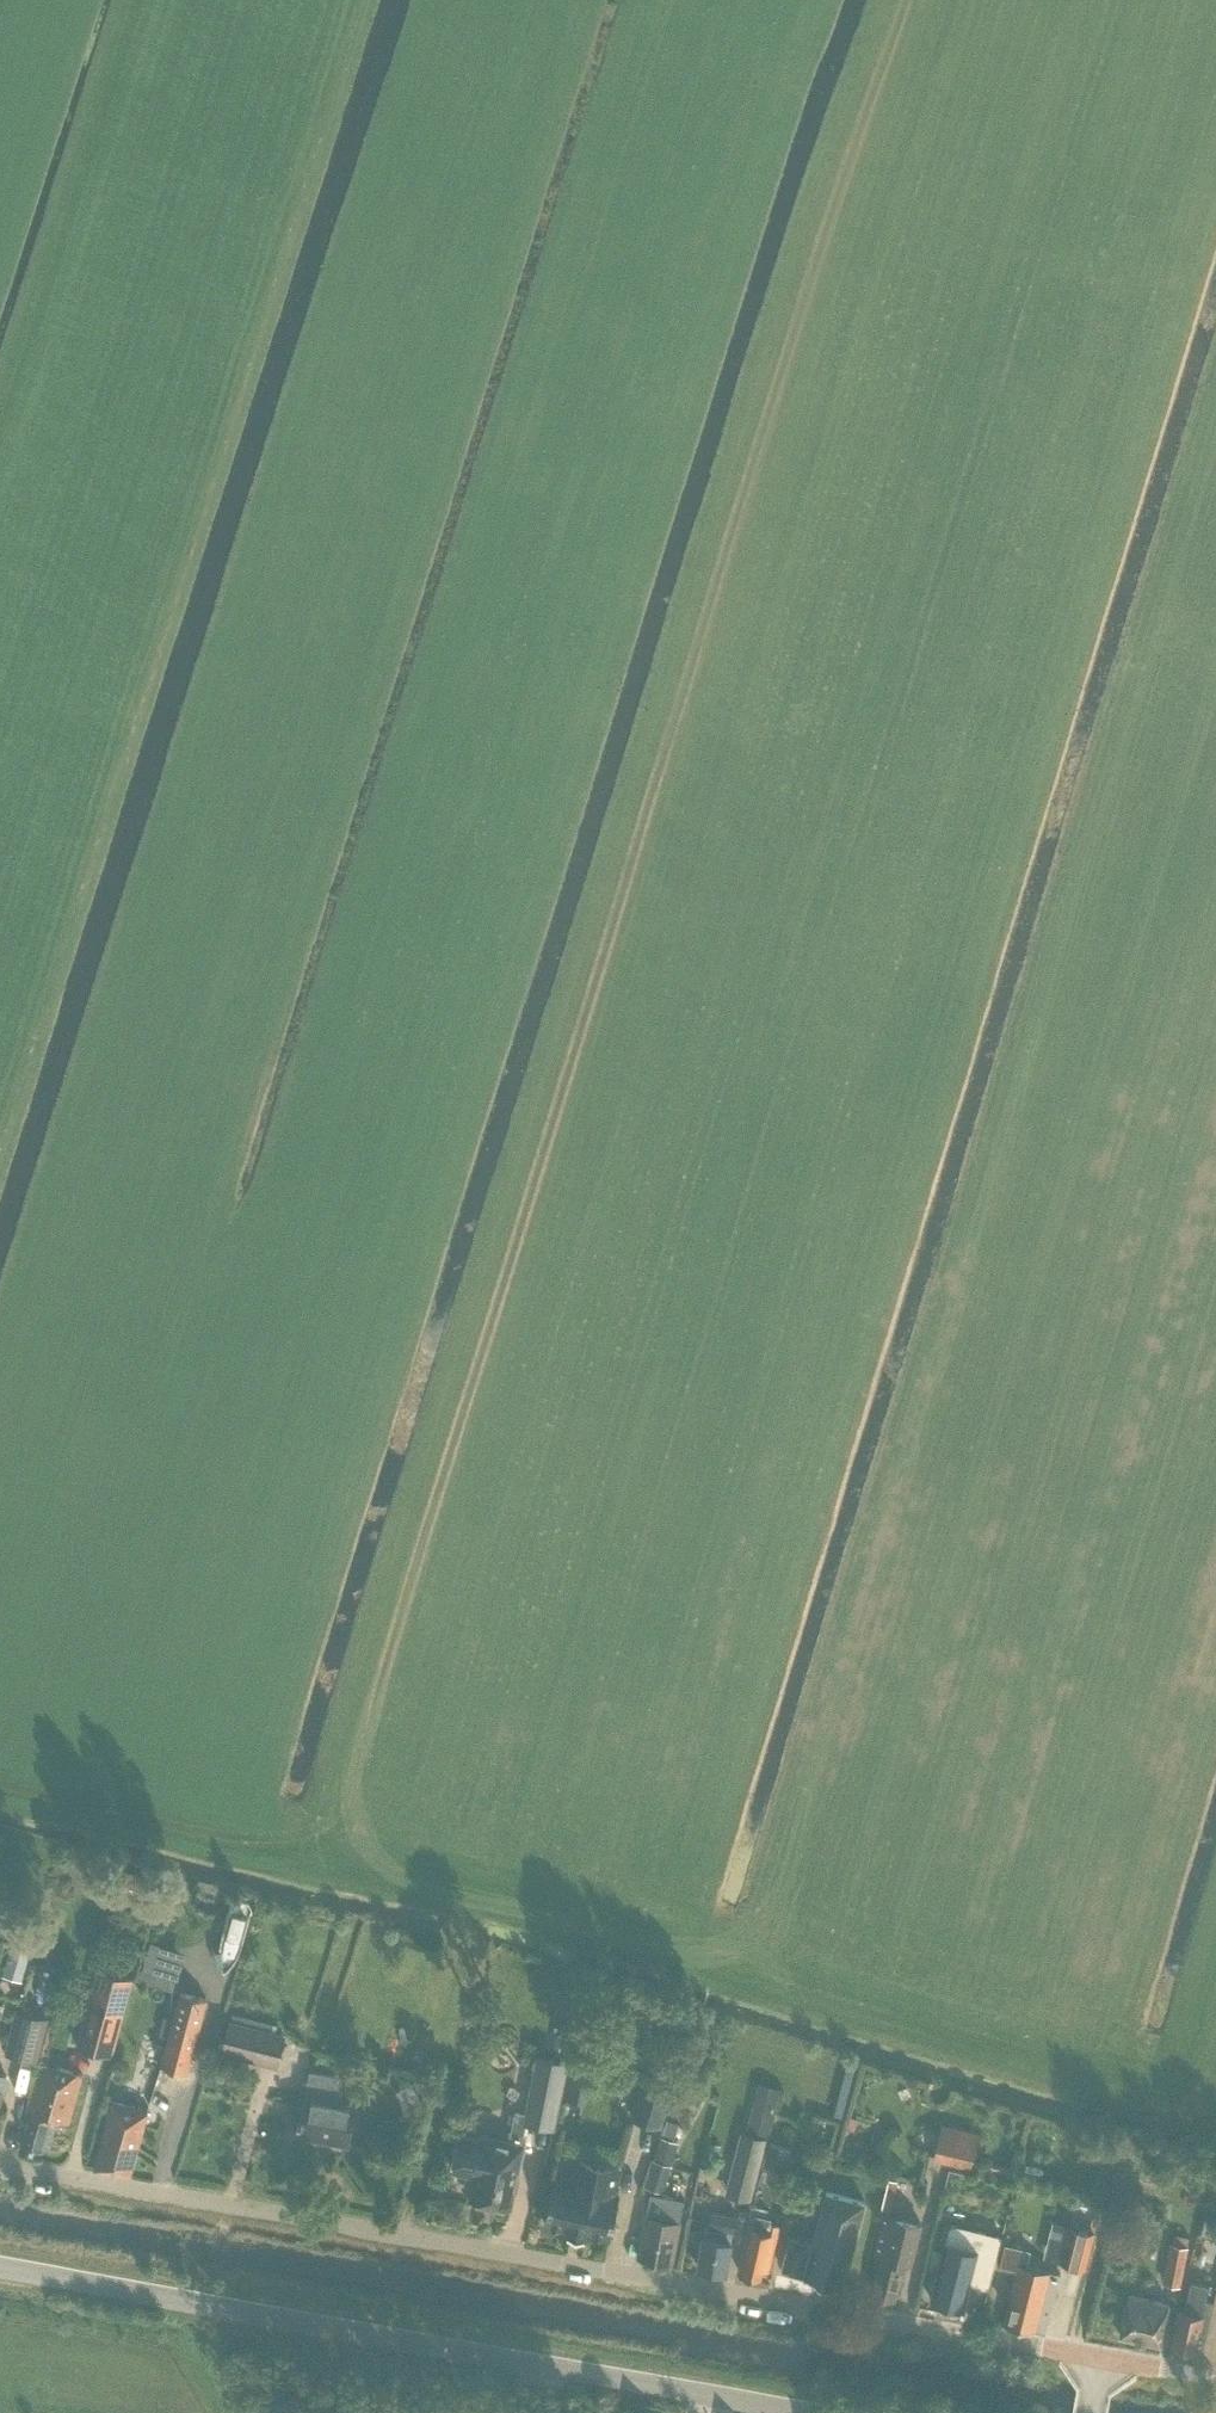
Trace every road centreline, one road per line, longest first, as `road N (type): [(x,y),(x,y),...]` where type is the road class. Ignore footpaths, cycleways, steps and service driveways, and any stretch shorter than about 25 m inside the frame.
road 1 (unclassified): [(1100,2359),(0,2164)]
road 2 (tertiary): [(804,2412),(0,2266)]

